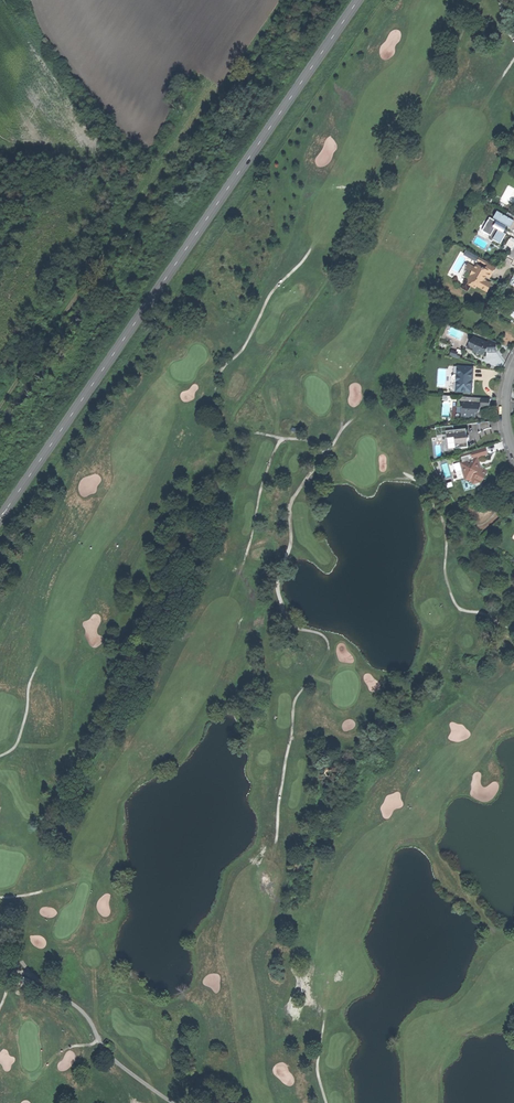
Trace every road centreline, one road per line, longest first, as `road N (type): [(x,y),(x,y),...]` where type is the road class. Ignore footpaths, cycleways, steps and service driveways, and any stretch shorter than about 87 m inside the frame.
road 1 (secondary): [(0,517),(358,0)]

